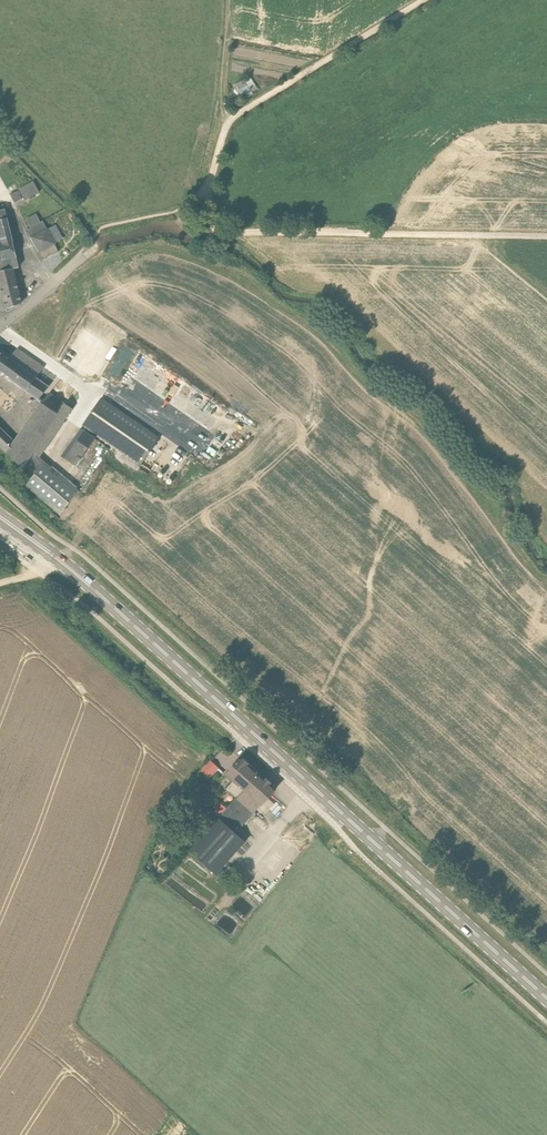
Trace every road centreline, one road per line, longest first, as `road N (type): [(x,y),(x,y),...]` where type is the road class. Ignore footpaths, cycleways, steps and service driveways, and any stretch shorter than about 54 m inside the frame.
road 1 (primary): [(546,999),(90,586),(0,518)]
road 2 (unclassified): [(421,0),(229,121),(207,186),(216,228),(546,236)]
road 3 (track): [(87,253),(105,240),(181,224),(192,207)]

